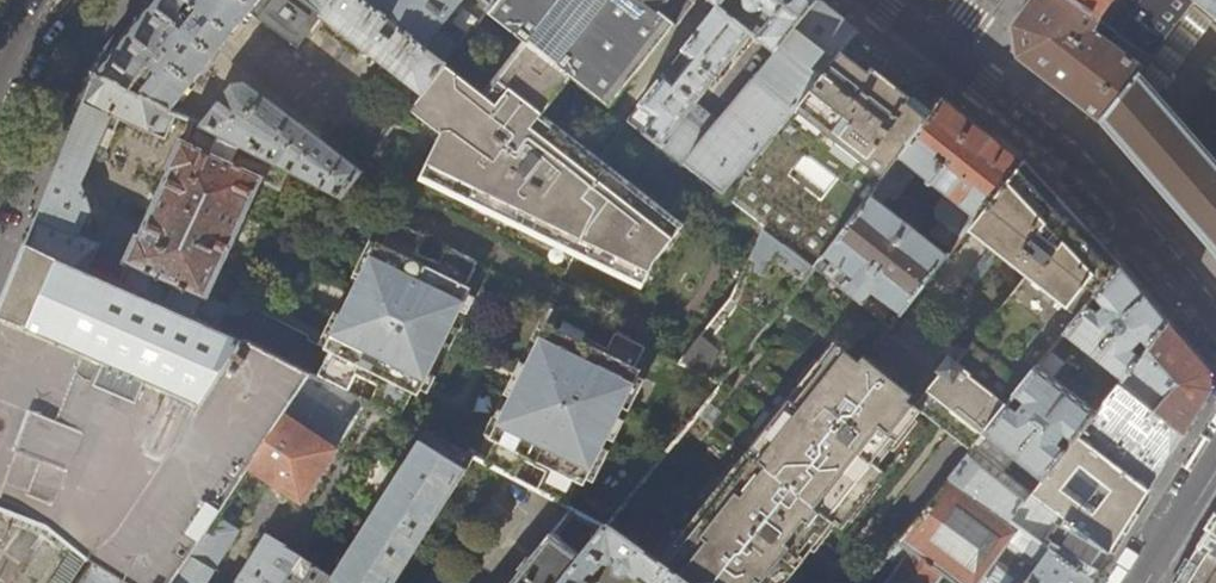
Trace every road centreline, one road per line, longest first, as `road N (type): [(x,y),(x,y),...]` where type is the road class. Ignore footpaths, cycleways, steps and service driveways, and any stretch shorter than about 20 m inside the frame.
road 1 (unclassified): [(944,54),(1070,157),(1215,326)]
road 2 (residential): [(1215,453),(1133,582)]
road 3 (secondary): [(0,110),(21,63),(71,0)]

